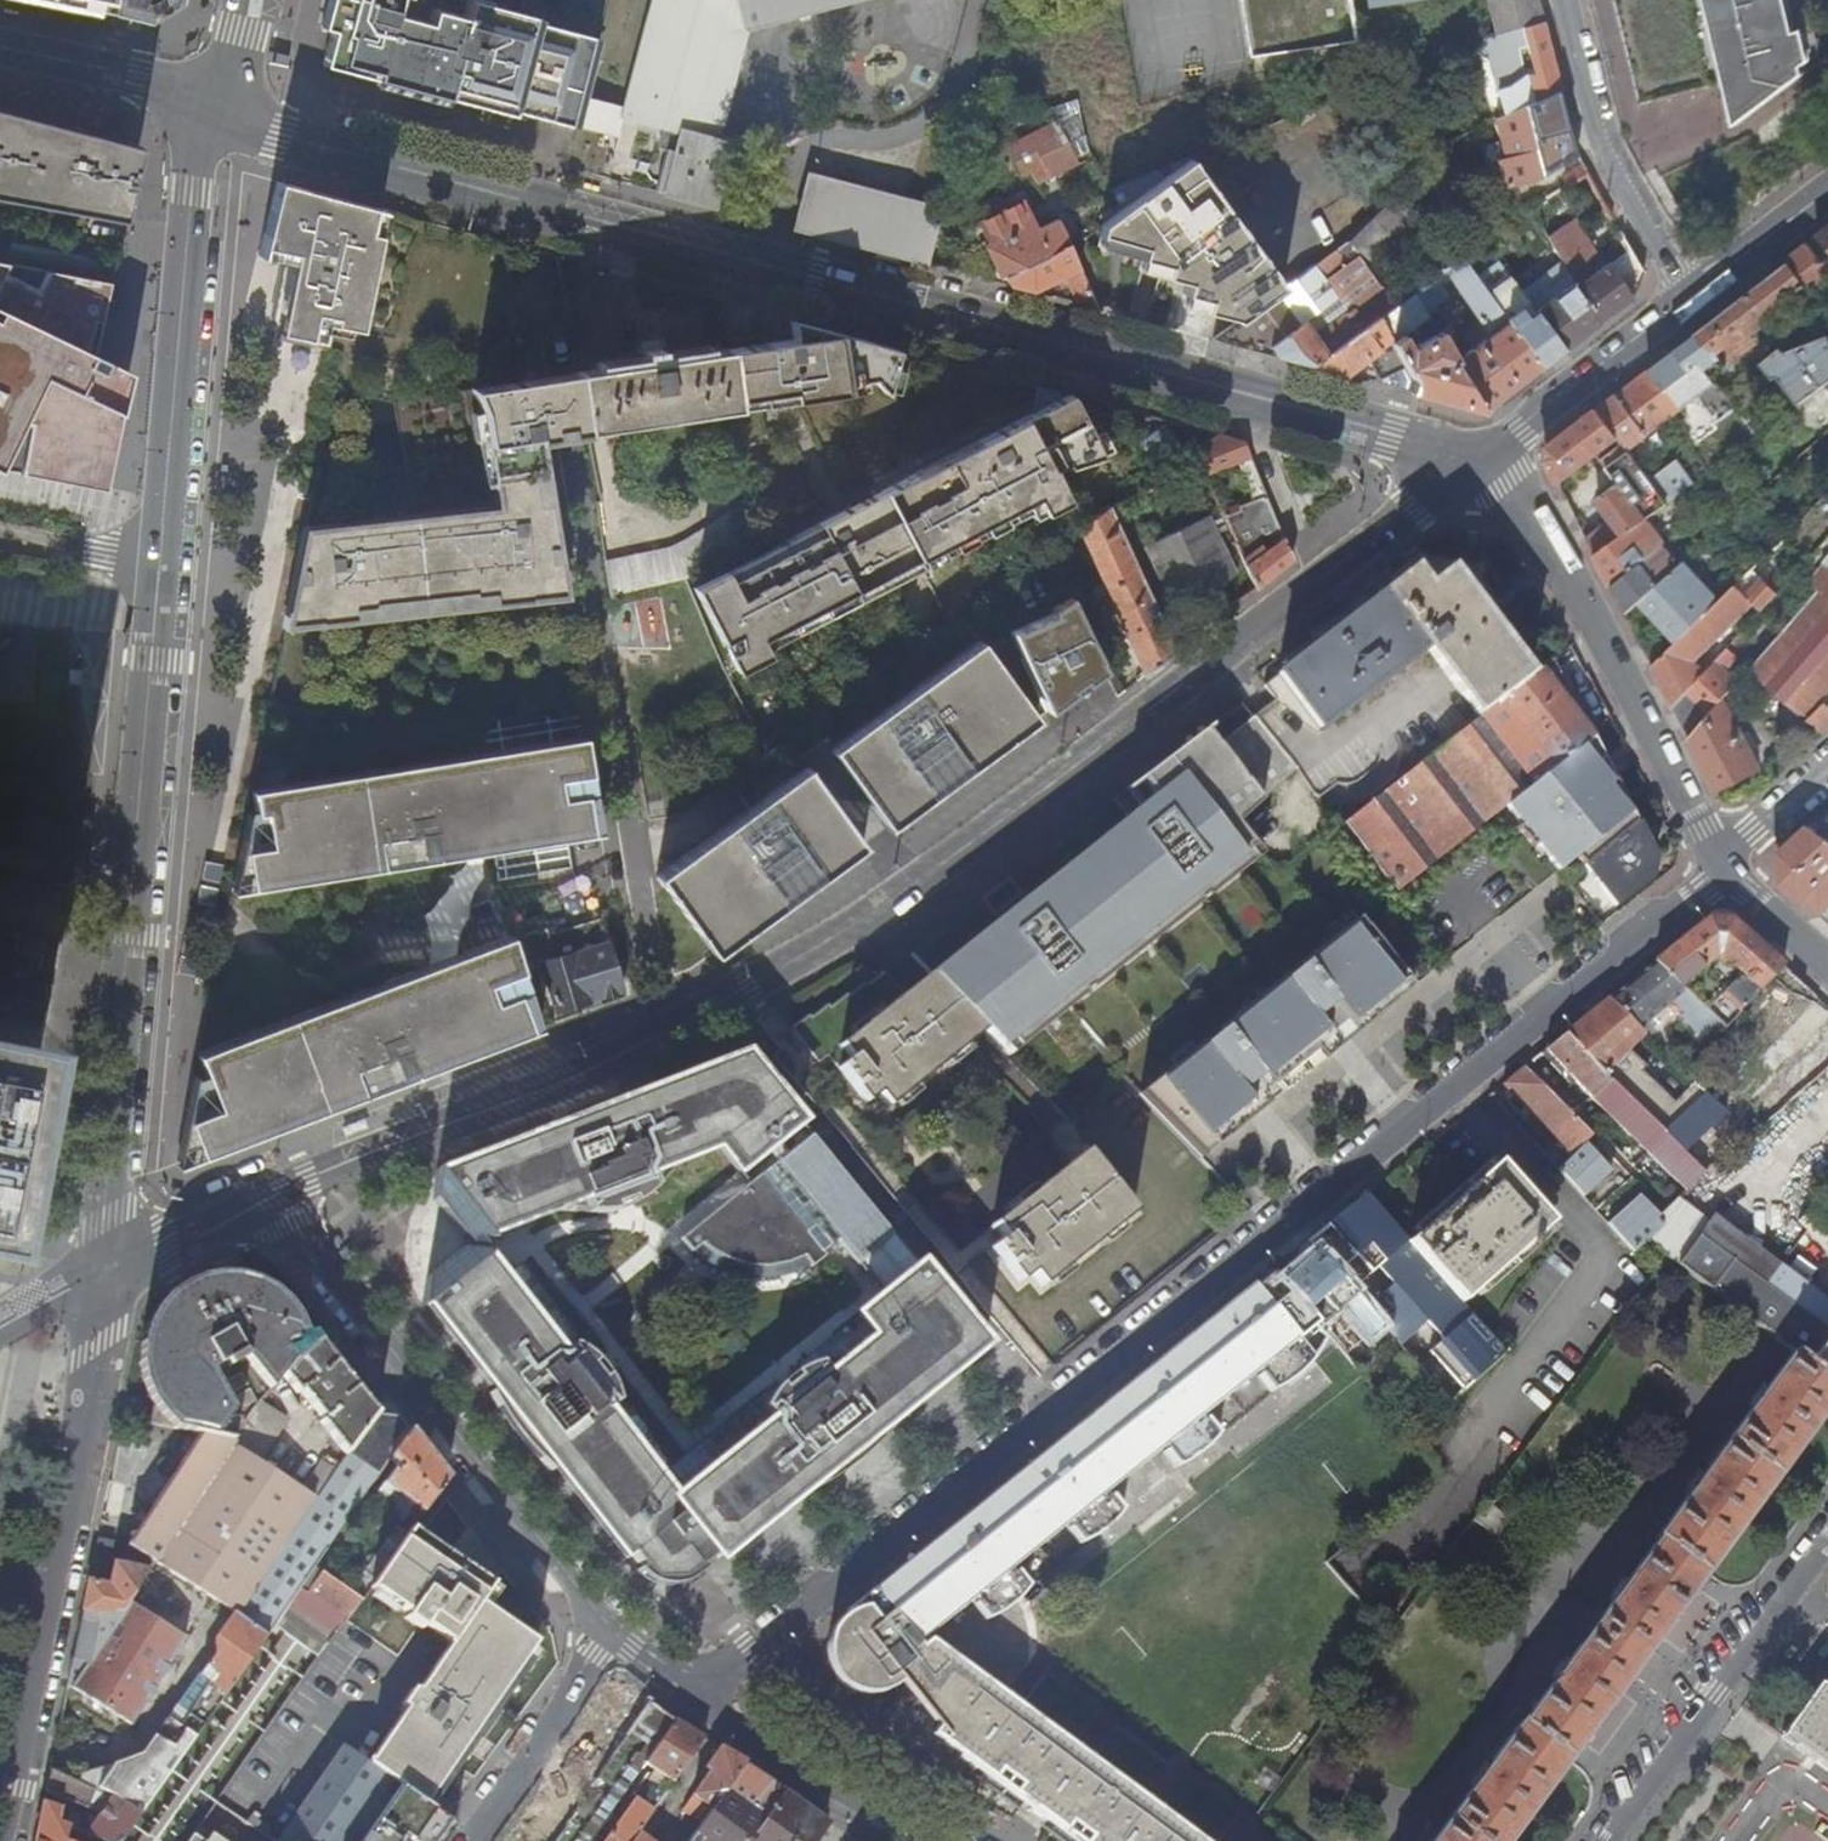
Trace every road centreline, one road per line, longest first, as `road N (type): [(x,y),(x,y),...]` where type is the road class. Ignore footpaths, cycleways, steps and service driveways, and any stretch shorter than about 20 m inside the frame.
road 1 (secondary): [(264,1196),(712,1014),(865,921),(1478,464)]
road 2 (residential): [(693,1693),(1367,1161),(1725,865)]
road 3 (secondary): [(1478,464),(214,108)]
road 4 (primary): [(105,1274),(102,1220),(191,188),(214,108)]
road 5 (primary): [(105,1274),(101,1345),(1,1840)]
road 6 (residential): [(264,1196),(611,1631)]
road 7 (residential): [(1478,464),(1508,484),(1530,514),(1725,865)]
road 8 (residential): [(1612,1840),(1827,1543)]
road 9 (residential): [(1563,0),(1596,133),(1672,270),(1679,302)]
road 10 (residential): [(693,1693),(941,1840)]
road 11 (secondary): [(1679,302),(1478,464)]
road 12 (residential): [(461,1840),(611,1631)]
road 13 (residential): [(214,108),(137,75),(0,47)]
road 14 (secondary): [(1827,191),(1679,302)]
road 15 (secondary): [(105,1274),(264,1196)]
road 16 (residential): [(1725,865),(1827,965)]
road 17 (residential): [(1725,865),(1827,770)]

